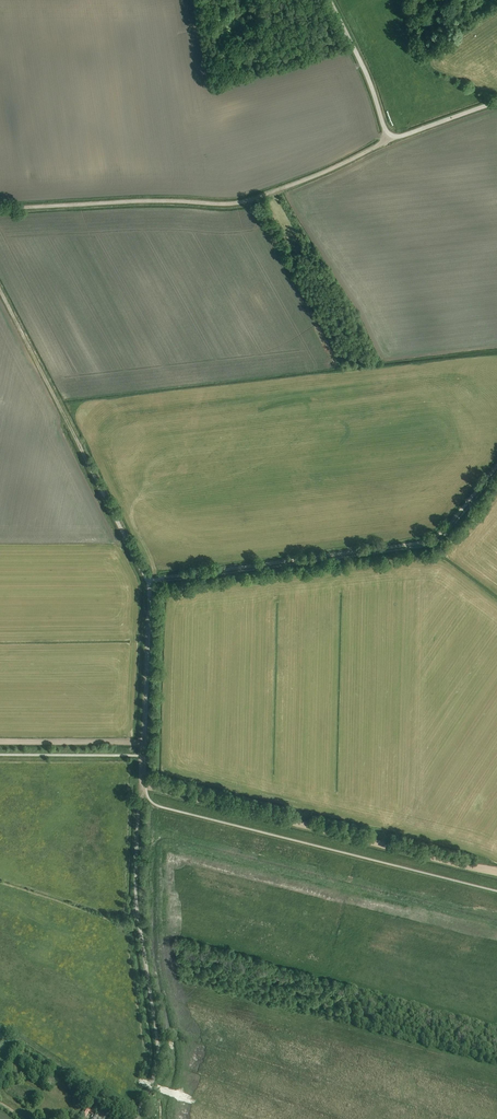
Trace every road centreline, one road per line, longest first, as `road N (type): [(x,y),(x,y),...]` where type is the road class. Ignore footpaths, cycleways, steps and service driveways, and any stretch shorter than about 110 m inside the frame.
road 1 (track): [(392,136),(240,204),(0,209)]
road 2 (track): [(142,742),(146,785),(496,871)]
road 3 (track): [(496,465),(445,530),(421,543),(148,583)]
road 4 (track): [(0,291),(148,583)]
road 5 (track): [(141,781),(137,903),(158,1038),(153,1084)]
road 6 (unclassified): [(329,0),(392,136),(496,102)]
road 7 (track): [(148,583),(142,742)]
road 8 (track): [(0,742),(142,742)]

